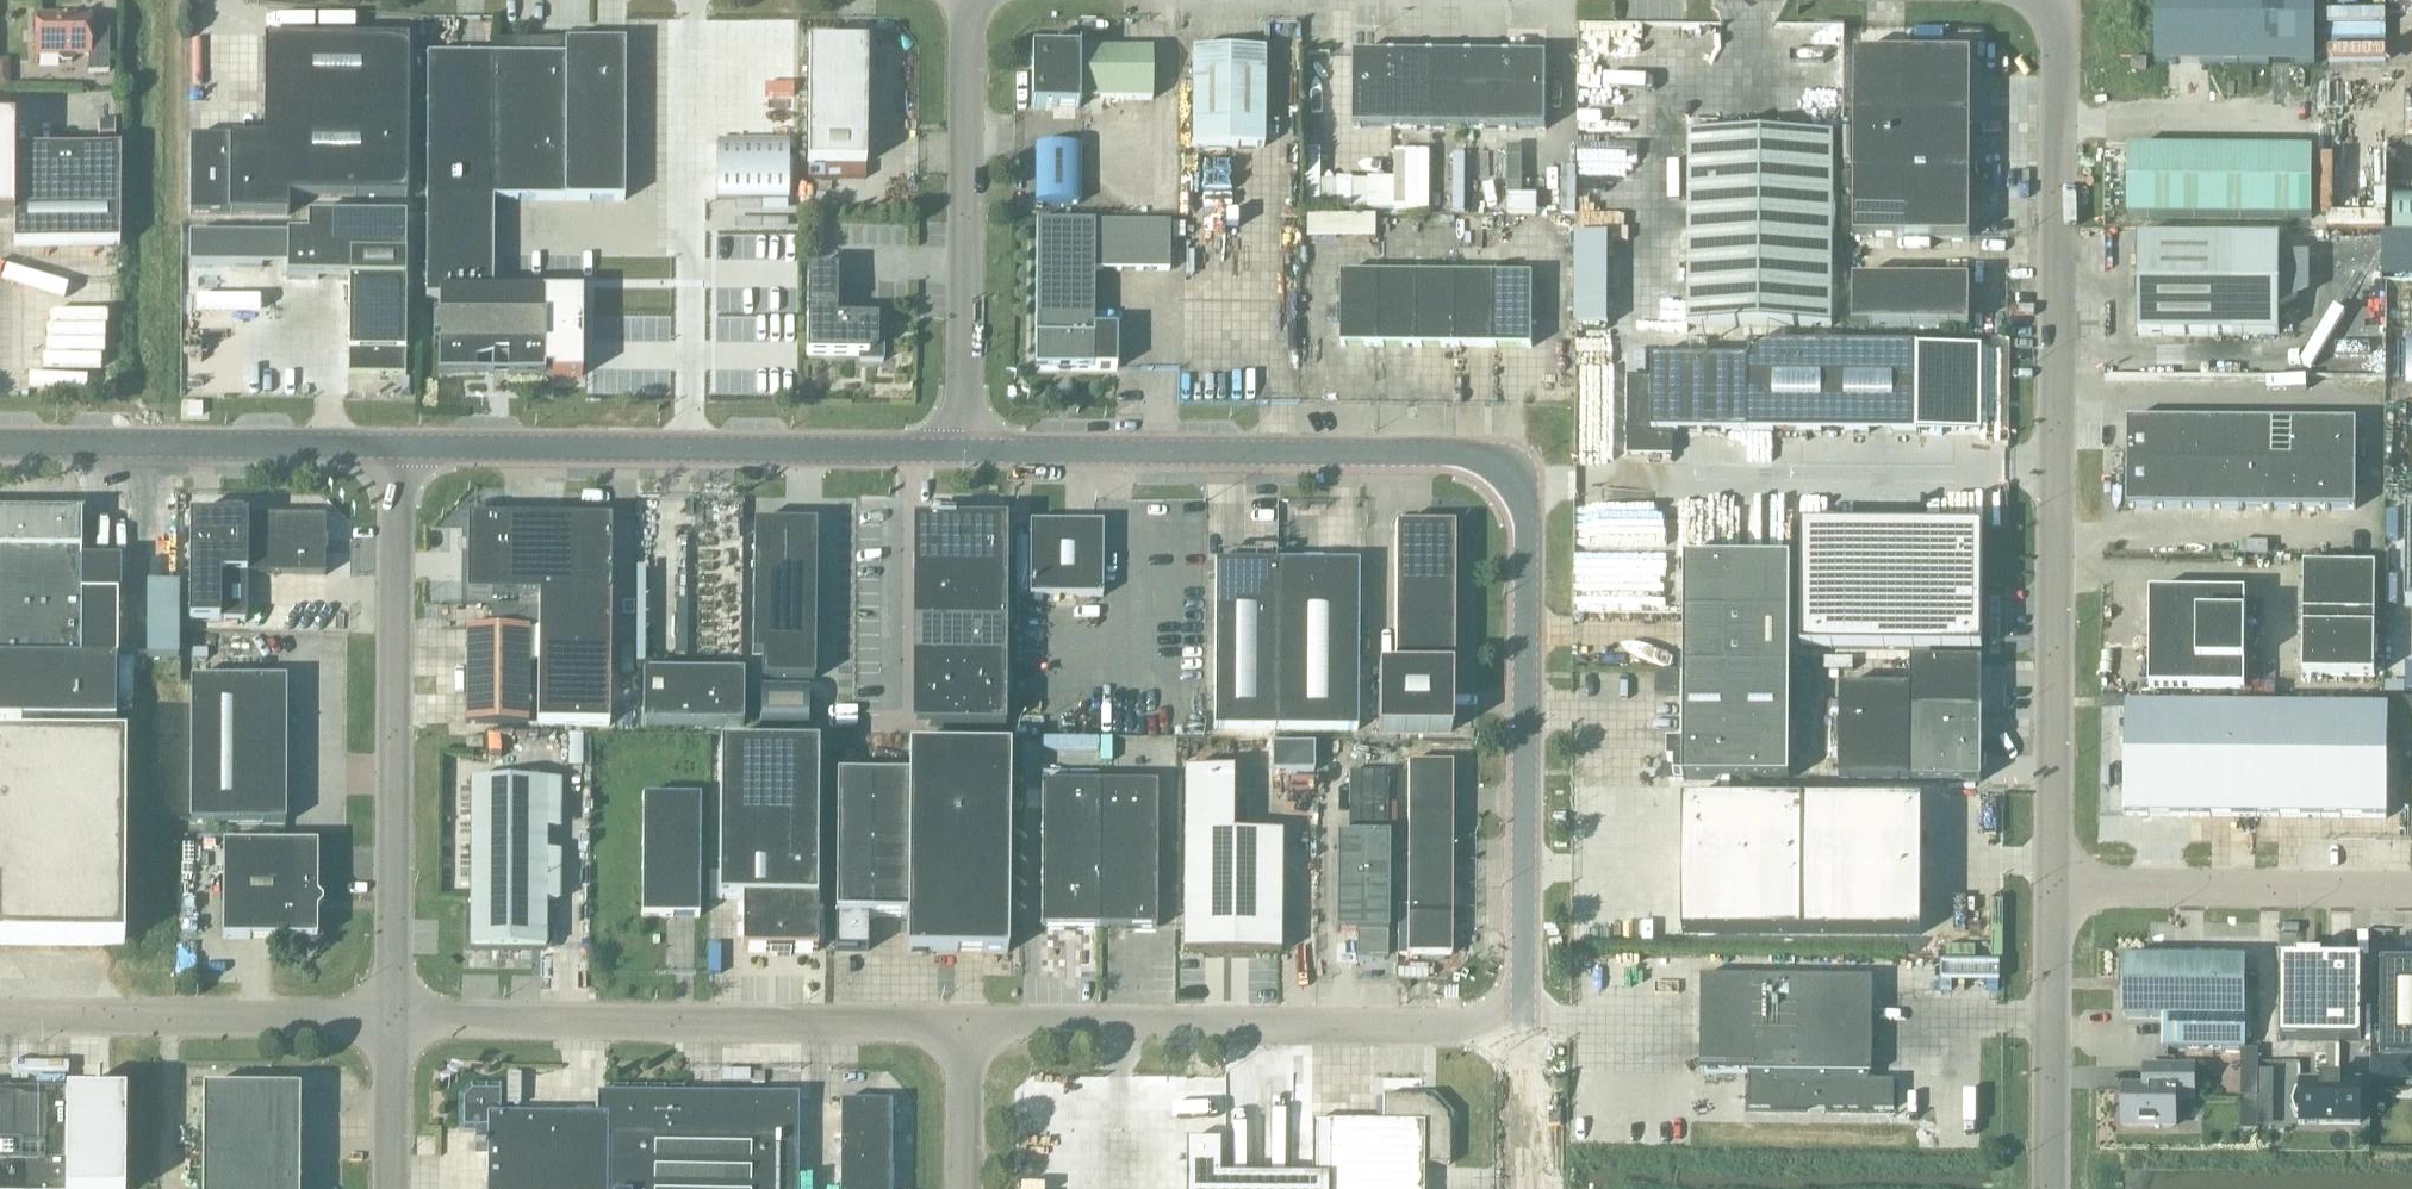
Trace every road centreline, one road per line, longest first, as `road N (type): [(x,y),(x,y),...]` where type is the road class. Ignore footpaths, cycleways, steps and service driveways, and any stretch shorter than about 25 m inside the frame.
road 1 (tertiary): [(1522,1026),(1521,465),(1506,457),(1451,455),(963,451)]
road 2 (unclassified): [(2052,884),(2058,0)]
road 3 (unclassified): [(389,1024),(395,446)]
road 4 (unclassified): [(963,1025),(389,1024)]
road 5 (tertiary): [(963,451),(395,446)]
road 6 (unclassified): [(1522,1026),(963,1025)]
road 7 (unclassified): [(963,451),(968,0)]
road 8 (tertiary): [(395,446),(0,444)]
road 9 (unclassified): [(389,1024),(0,1020)]
road 10 (unclassified): [(2411,888),(2052,884)]
road 11 (unclassified): [(2050,1188),(2052,884)]
road 12 (unclassified): [(388,1188),(389,1024)]
road 13 (unclassified): [(961,1188),(963,1025)]
road 14 (tertiary): [(1524,1188),(1522,1026)]

